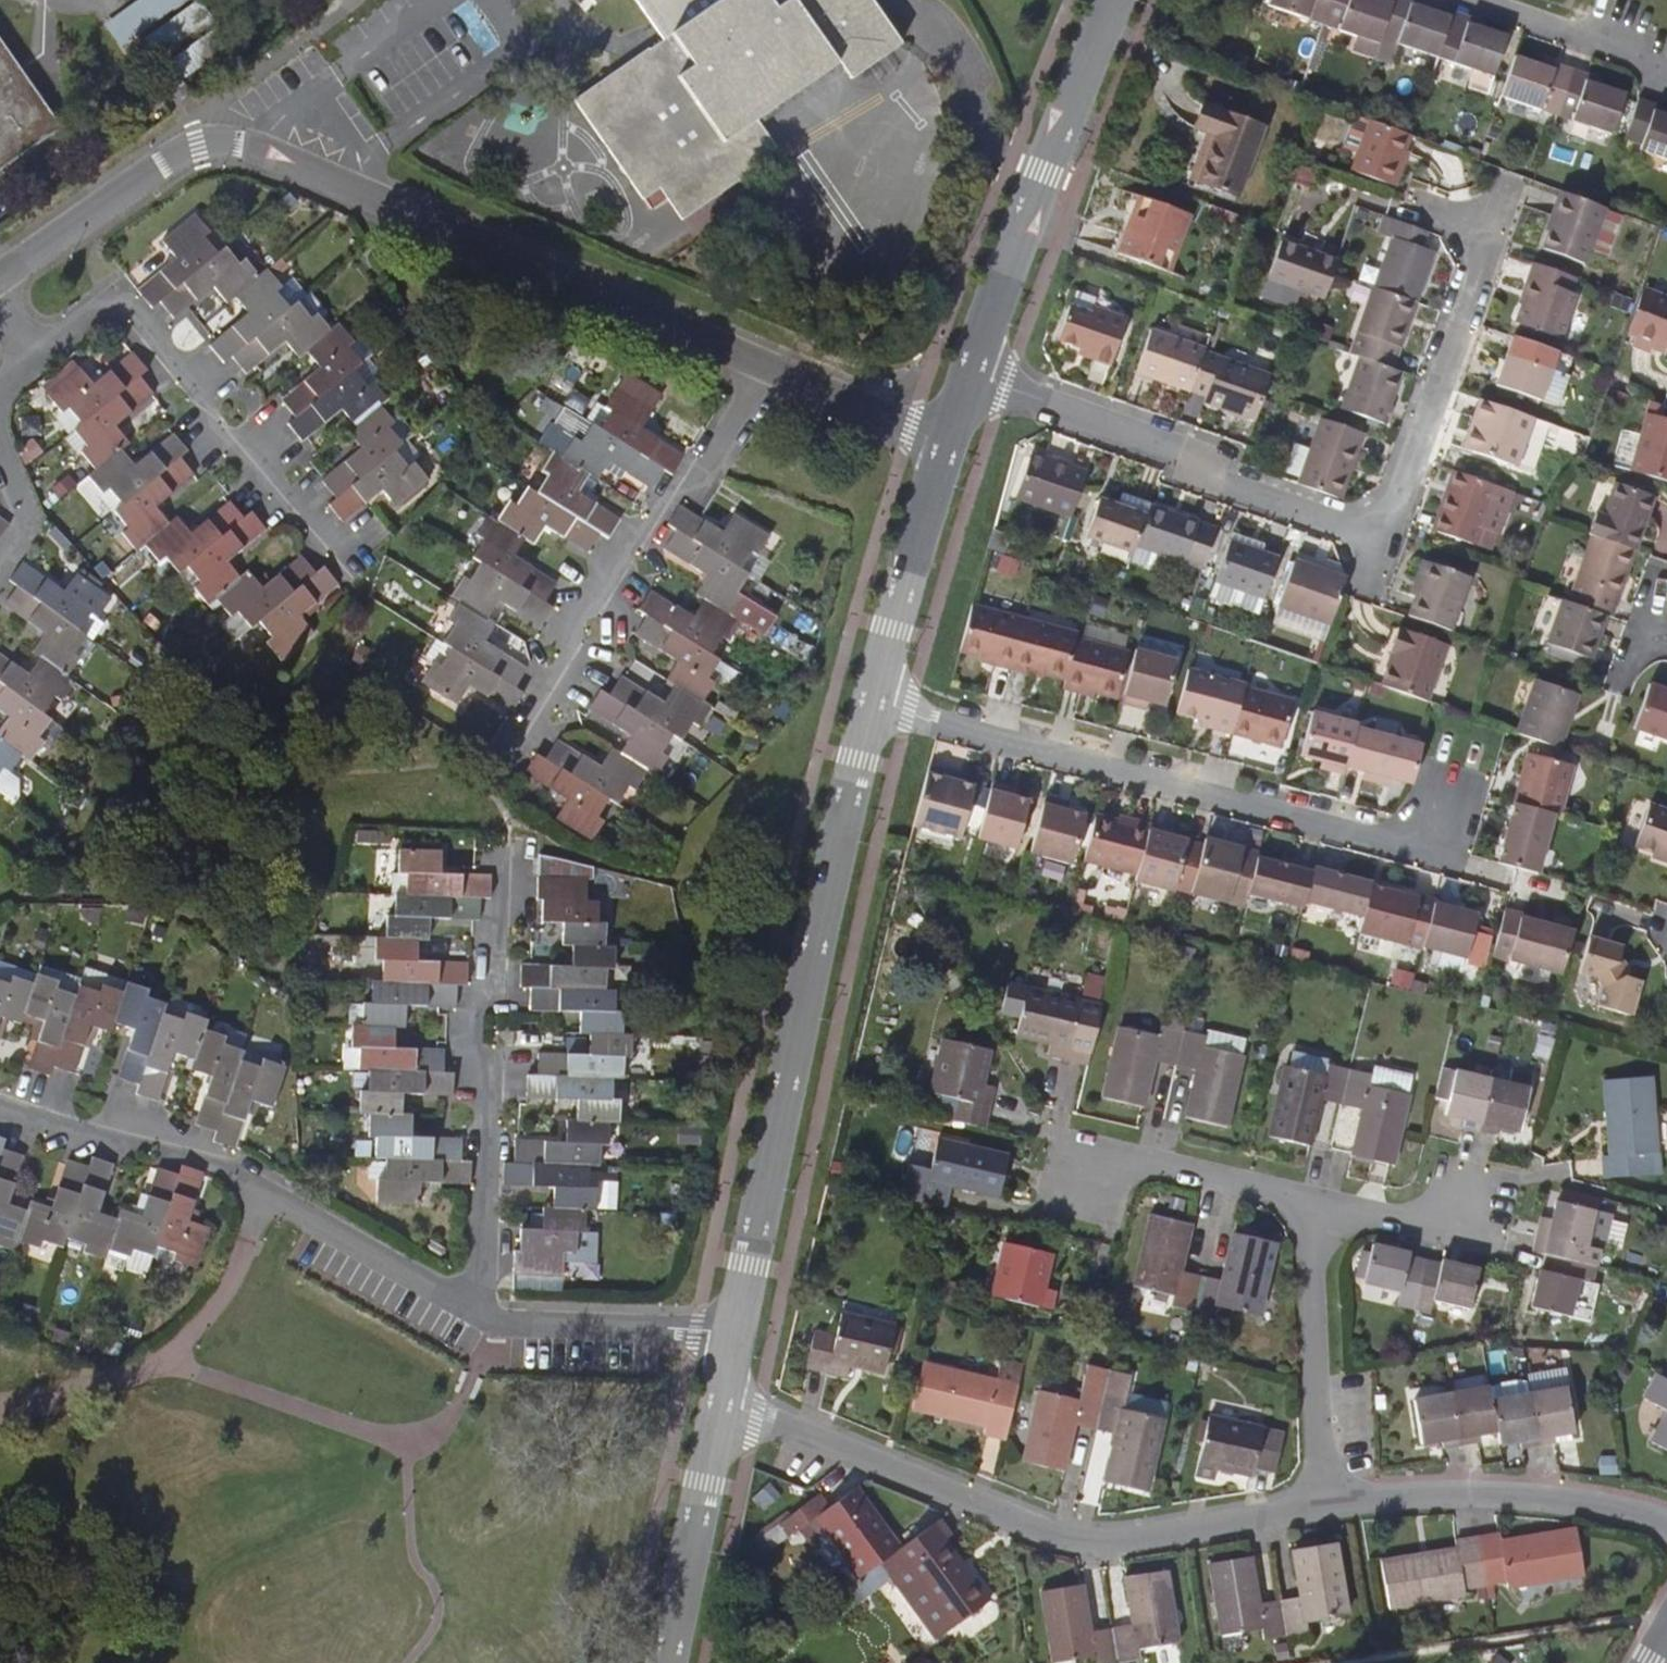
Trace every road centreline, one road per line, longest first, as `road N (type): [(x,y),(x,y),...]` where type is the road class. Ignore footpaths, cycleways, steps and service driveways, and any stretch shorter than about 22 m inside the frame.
road 1 (residential): [(0,273),(181,152),(237,146),(759,367)]
road 2 (tertiary): [(873,701),(830,857),(730,1335)]
road 3 (residential): [(1324,1504),(1099,1543),(1054,1534),(716,1401)]
road 4 (residential): [(1436,815),(1380,842),(873,701)]
road 5 (residential): [(471,1313),(204,1160),(0,1103)]
road 6 (residential): [(759,367),(640,536),(502,763)]
road 7 (residential): [(471,1313),(474,1036),(503,929),(504,853)]
road 8 (residential): [(348,576),(127,318),(108,308),(32,357)]
road 9 (residential): [(1378,544),(1189,475),(1156,442),(968,372)]
road 10 (tertiary): [(1112,0),(968,372)]
road 11 (residential): [(1666,1526),(1637,1510),(1559,1498),(1324,1504)]
road 12 (residential): [(1378,544),(1486,237)]
road 13 (residential): [(1324,1504),(1306,1260),(1313,1206)]
road 14 (tertiary): [(716,1401),(661,1662)]
road 15 (tertiary): [(940,445),(873,701)]
road 16 (residential): [(730,1335),(508,1328),(471,1313)]
road 17 (residential): [(1076,1183),(1129,1162),(1313,1206)]
road 18 (residential): [(1666,72),(1467,0)]
road 19 (residential): [(759,367),(940,445)]
road 20 (residential): [(1313,1206),(1390,1223),(1453,1211)]

